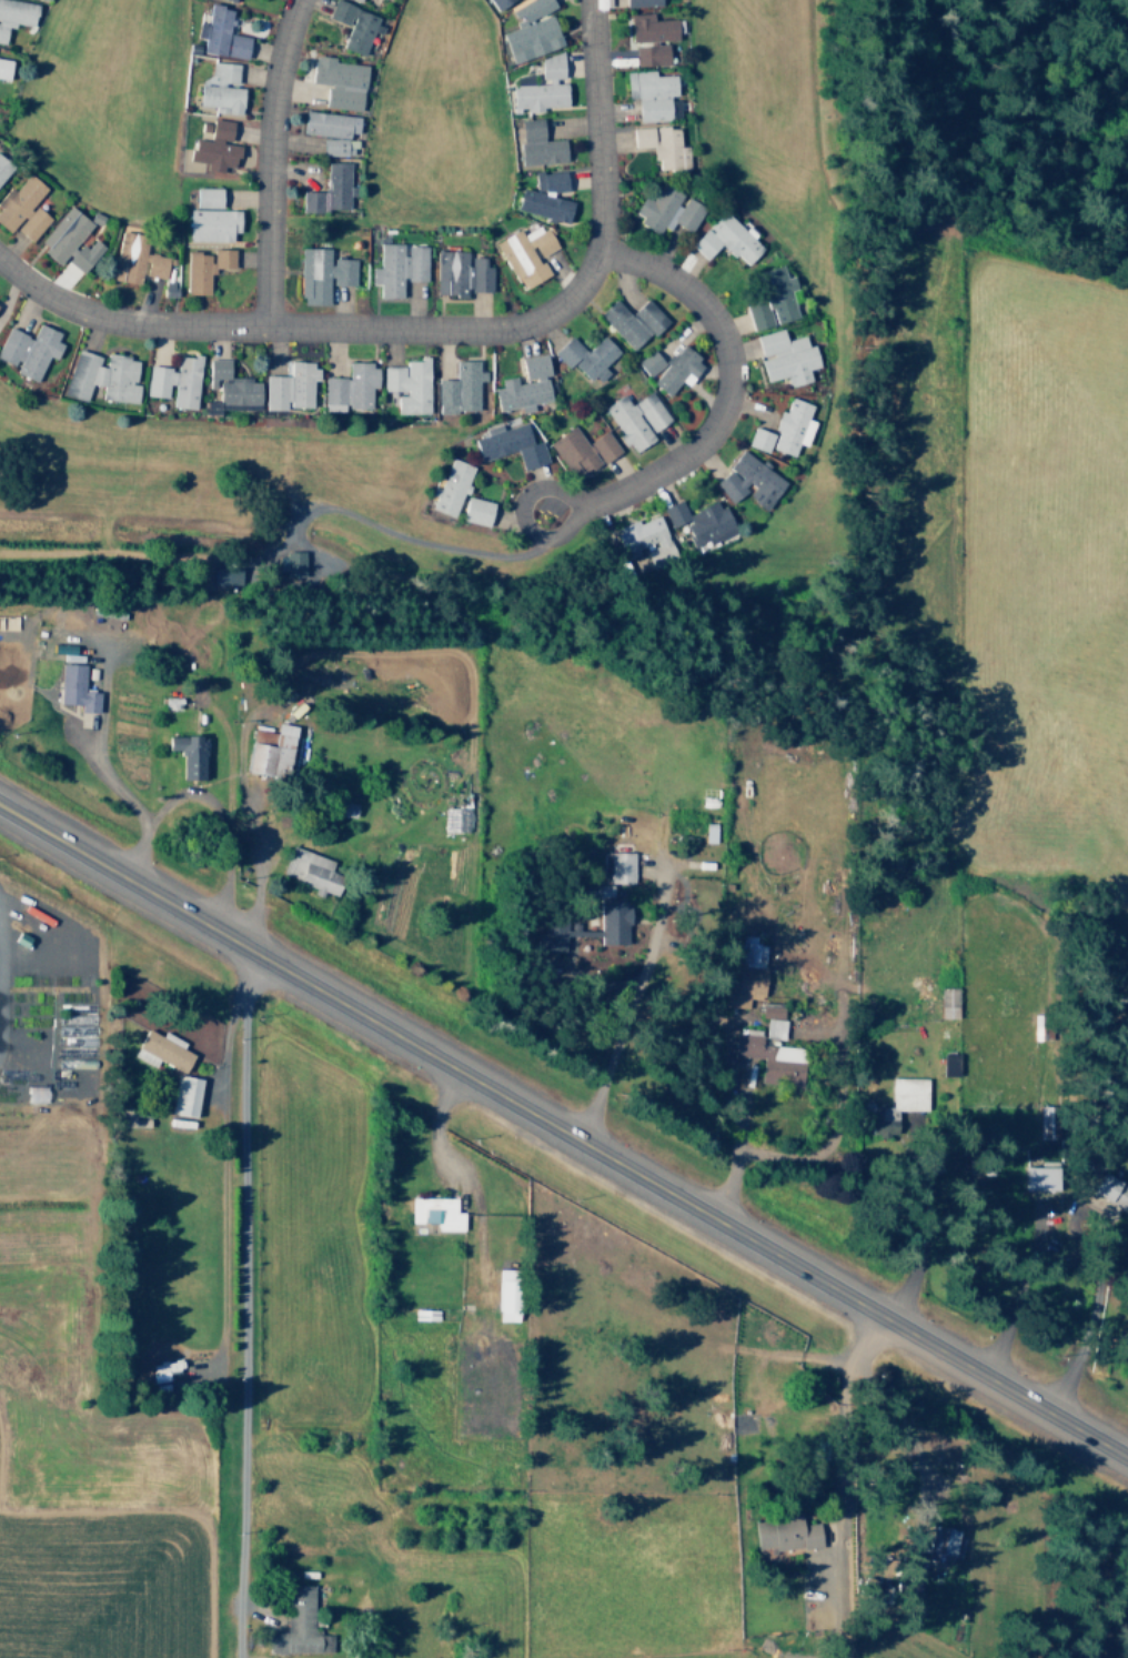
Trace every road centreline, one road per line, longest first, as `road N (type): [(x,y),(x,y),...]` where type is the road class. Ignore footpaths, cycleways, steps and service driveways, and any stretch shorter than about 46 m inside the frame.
road 1 (trunk): [(0,804),(1127,1461)]
road 2 (residential): [(0,264),(69,309),(123,326),(494,333),(537,324),(567,302),(598,254),(591,0)]
road 3 (residential): [(260,955),(241,991),(238,1657)]
road 4 (residential): [(598,254),(681,285),(712,318),(727,352),(729,394),(709,436),(685,460),(614,499),(573,502),(547,491),(526,496),(524,531),(538,539),(557,534),(614,499)]
road 5 (residential): [(266,329),(270,132),(298,0)]

